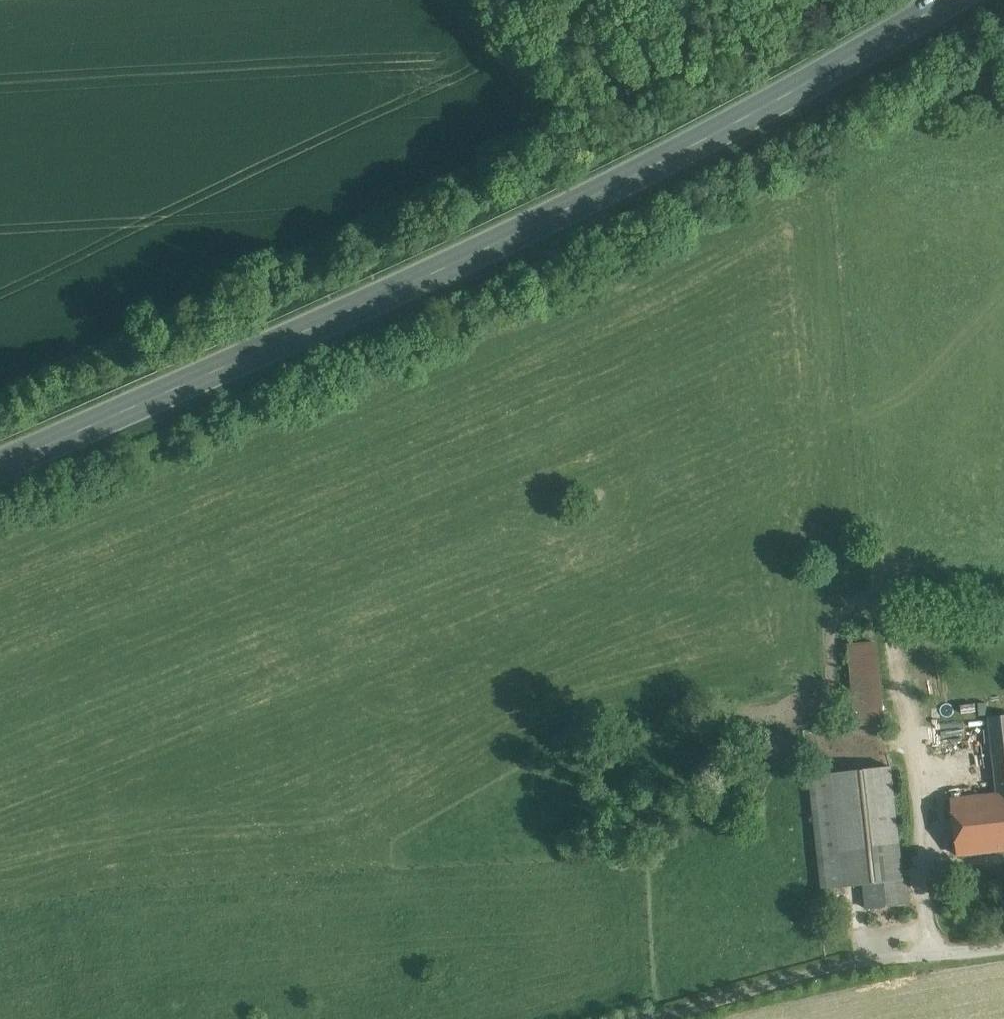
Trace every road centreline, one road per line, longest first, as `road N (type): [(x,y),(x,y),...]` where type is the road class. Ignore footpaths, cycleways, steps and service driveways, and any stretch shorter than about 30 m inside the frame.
road 1 (primary): [(943,0),(836,68),(582,200),(0,468)]

